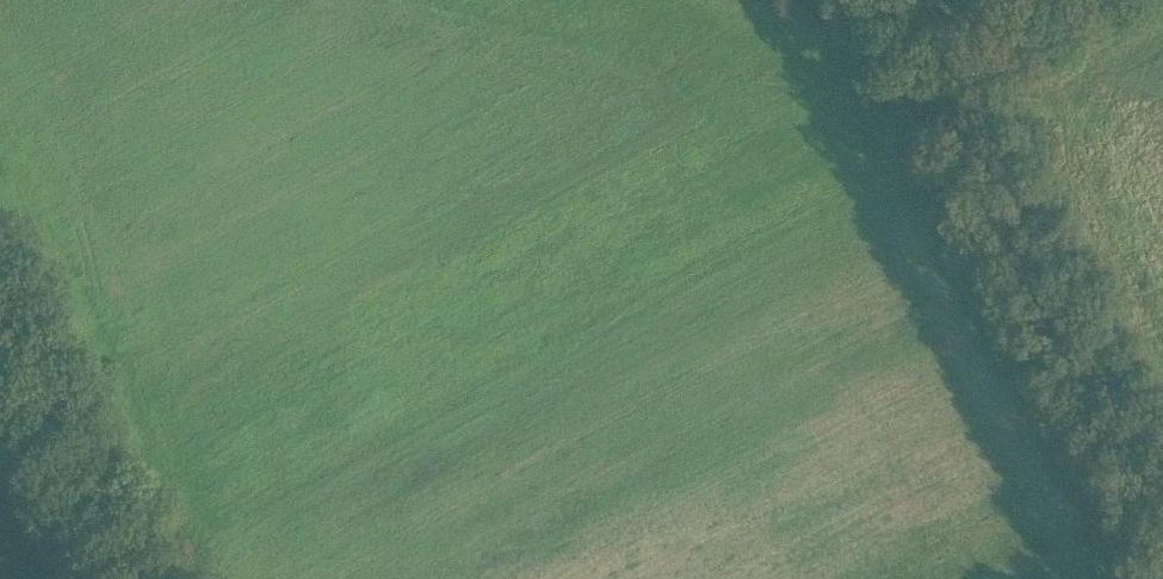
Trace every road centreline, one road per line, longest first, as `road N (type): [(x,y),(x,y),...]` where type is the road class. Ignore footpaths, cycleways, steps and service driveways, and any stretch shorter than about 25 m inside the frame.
road 1 (unclassified): [(0,338),(130,578)]
road 2 (track): [(878,0),(943,127)]

